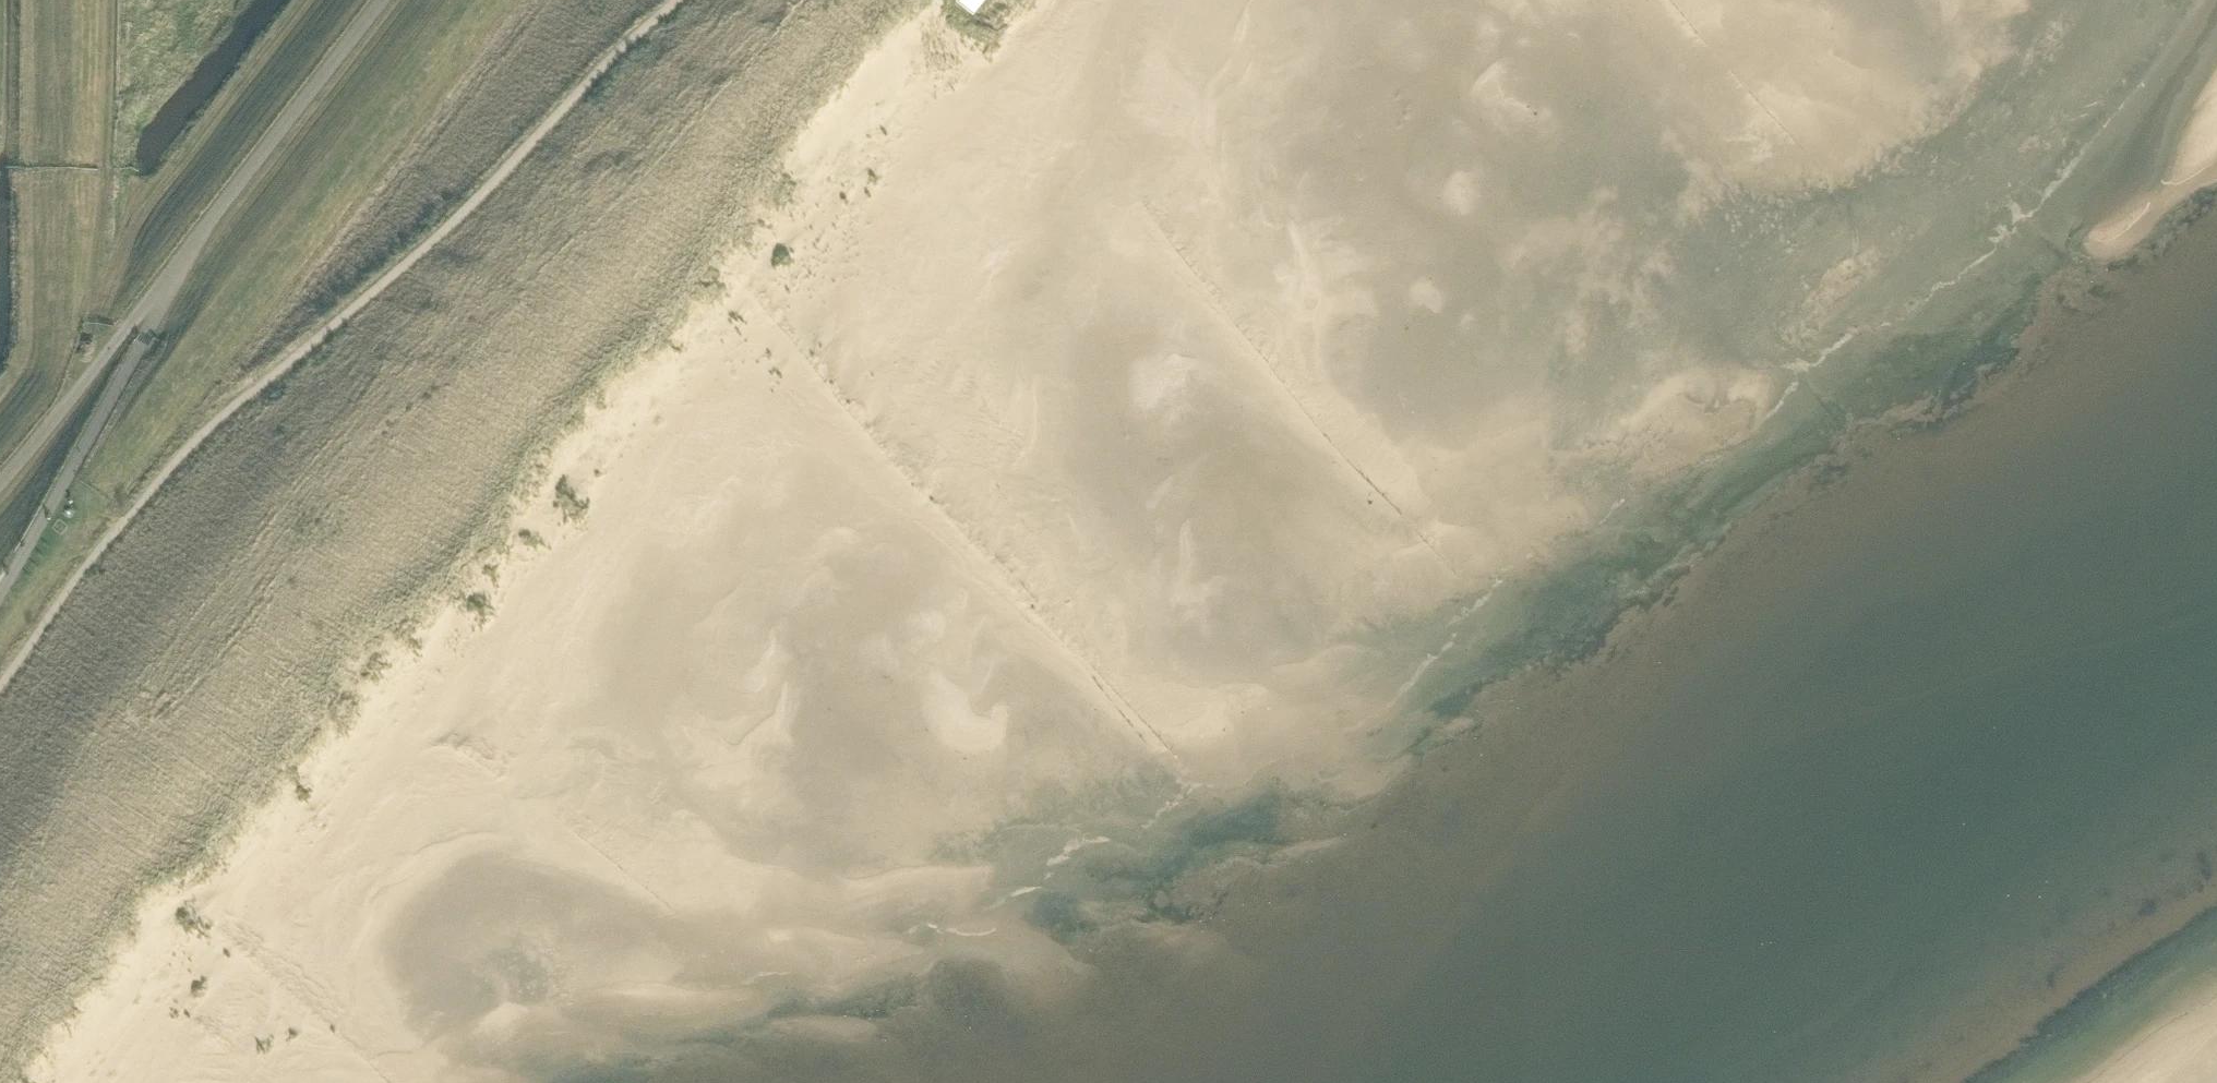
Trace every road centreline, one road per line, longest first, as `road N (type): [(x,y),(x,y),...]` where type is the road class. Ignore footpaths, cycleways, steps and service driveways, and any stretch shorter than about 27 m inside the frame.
road 1 (unclassified): [(0,479),(164,285),(383,0)]

